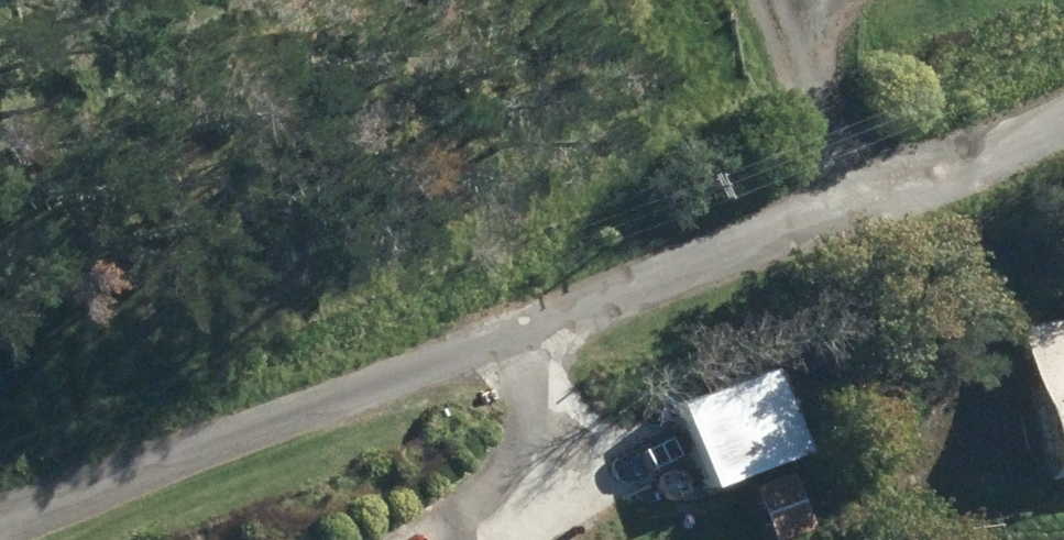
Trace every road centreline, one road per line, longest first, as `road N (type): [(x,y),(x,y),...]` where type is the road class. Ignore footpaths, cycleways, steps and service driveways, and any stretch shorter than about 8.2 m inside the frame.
road 1 (track): [(1063,111),(0,526)]
road 2 (track): [(558,309),(514,431),(418,539)]
road 3 (track): [(742,0),(812,210)]

